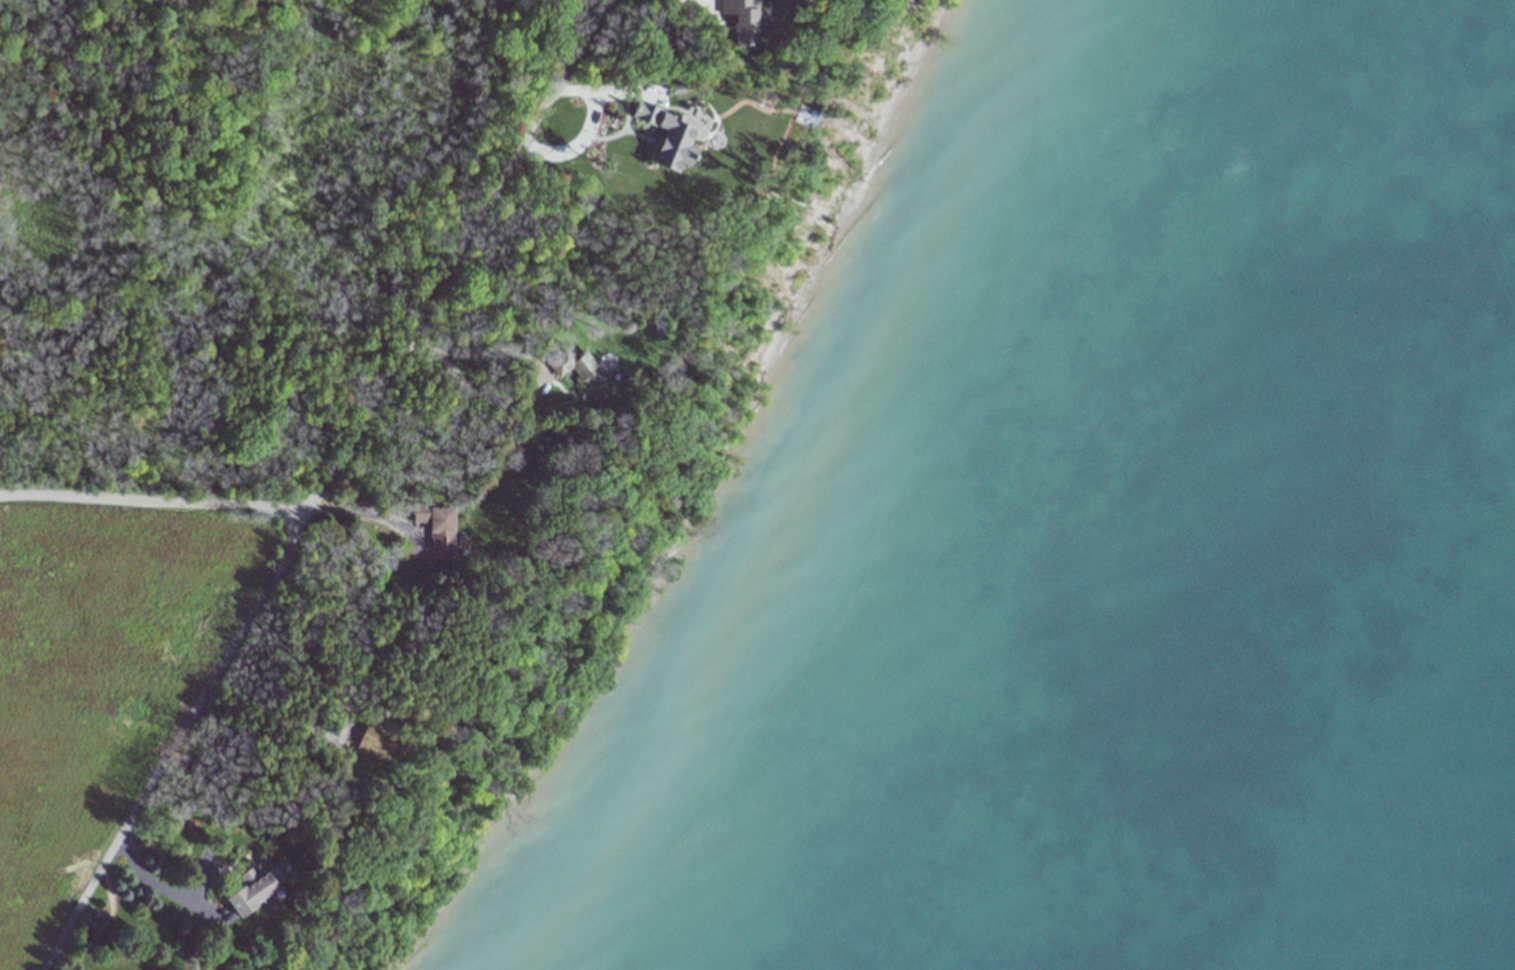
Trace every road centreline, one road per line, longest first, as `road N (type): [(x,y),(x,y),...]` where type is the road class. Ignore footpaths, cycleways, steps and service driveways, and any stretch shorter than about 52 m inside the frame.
road 1 (residential): [(0,495),(251,505),(283,516),(293,535),(288,562),(41,969)]

